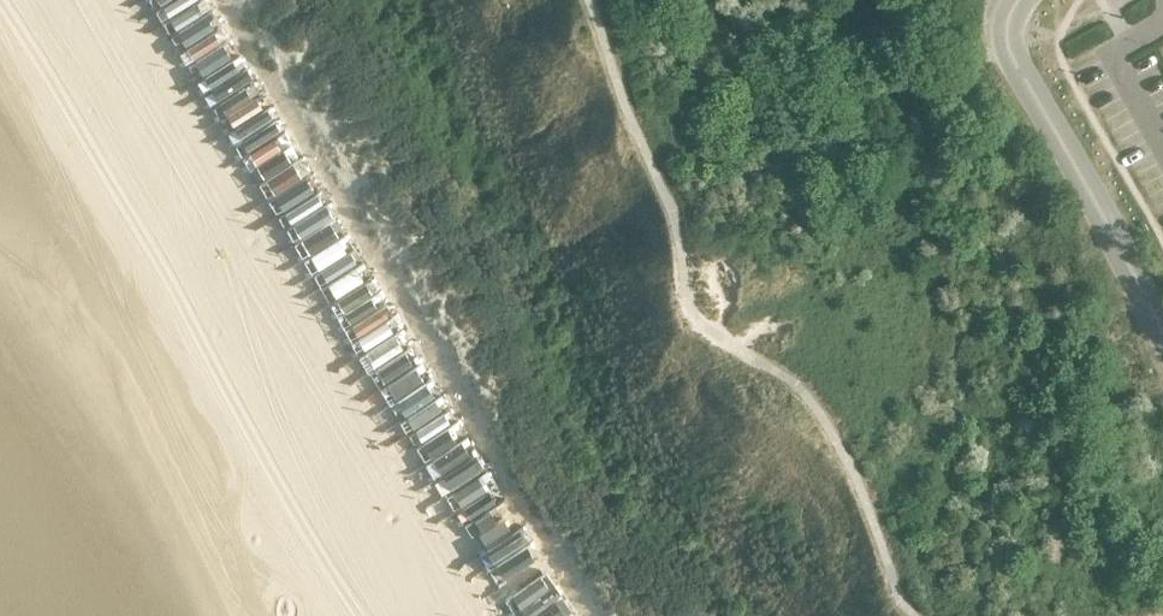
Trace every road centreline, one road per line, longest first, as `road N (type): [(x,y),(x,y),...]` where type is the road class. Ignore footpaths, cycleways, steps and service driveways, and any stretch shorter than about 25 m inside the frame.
road 1 (unclassified): [(1162,330),(1010,53),(1005,21),(1016,0)]

